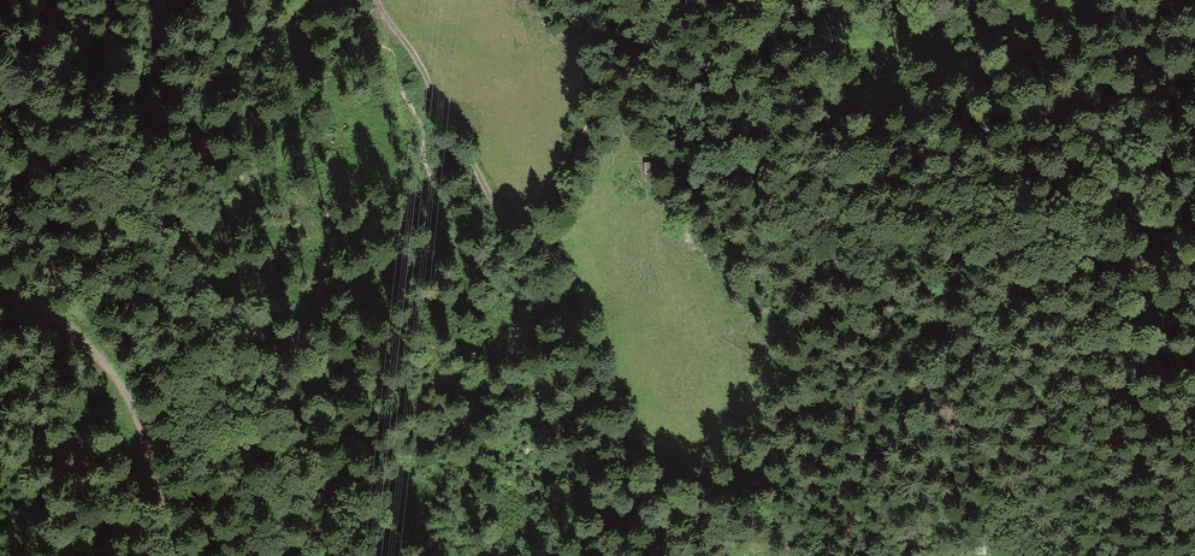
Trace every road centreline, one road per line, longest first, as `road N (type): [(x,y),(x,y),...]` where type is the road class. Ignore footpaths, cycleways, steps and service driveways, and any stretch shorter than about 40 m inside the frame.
road 1 (track): [(741,0),(760,23),(802,43),(883,47),(1017,76),(1136,140),(1149,155),(1165,214),(1167,248),(1149,315),(1163,362),(1194,403)]
road 2 (track): [(376,0),(481,180),(568,278),(600,406),(671,555)]
road 3 (track): [(524,231),(558,200),(625,72),(644,0)]

